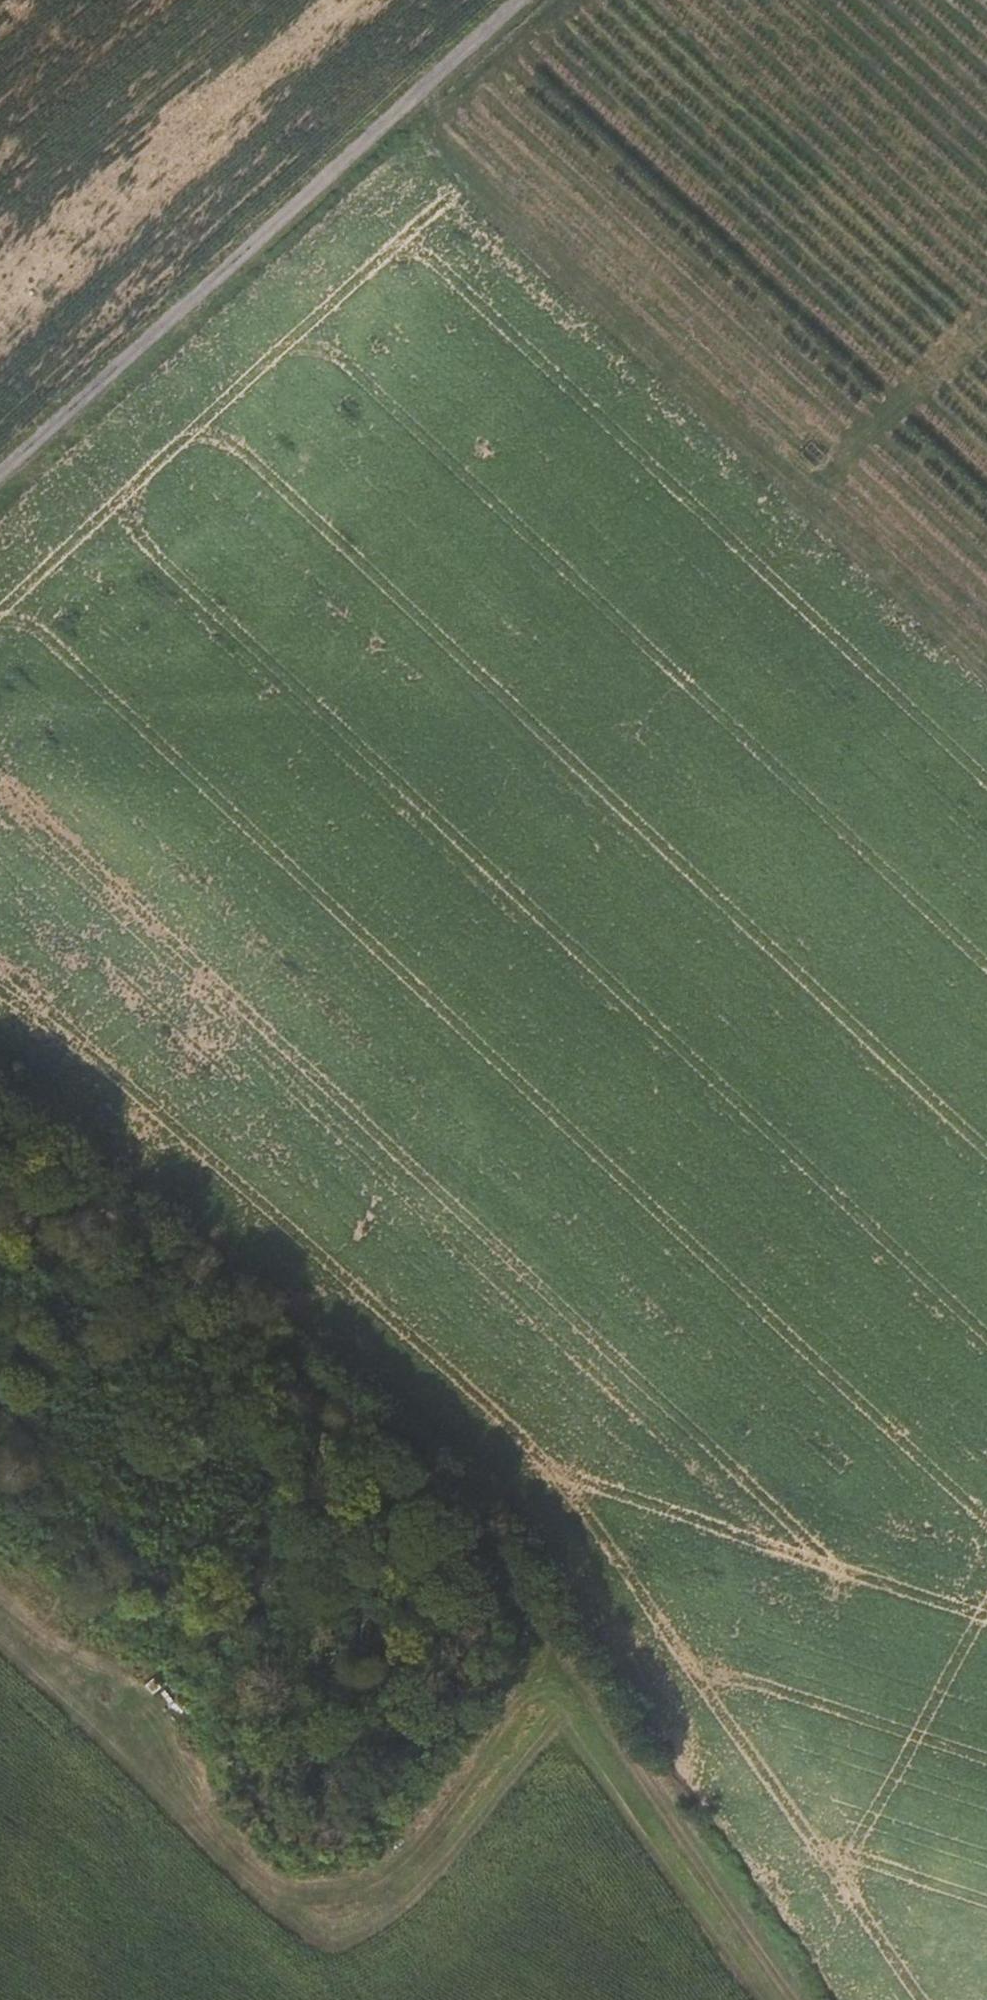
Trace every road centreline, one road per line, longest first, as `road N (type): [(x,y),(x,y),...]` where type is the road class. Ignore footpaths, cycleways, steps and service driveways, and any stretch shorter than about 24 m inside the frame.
road 1 (track): [(528,0),(0,487)]

